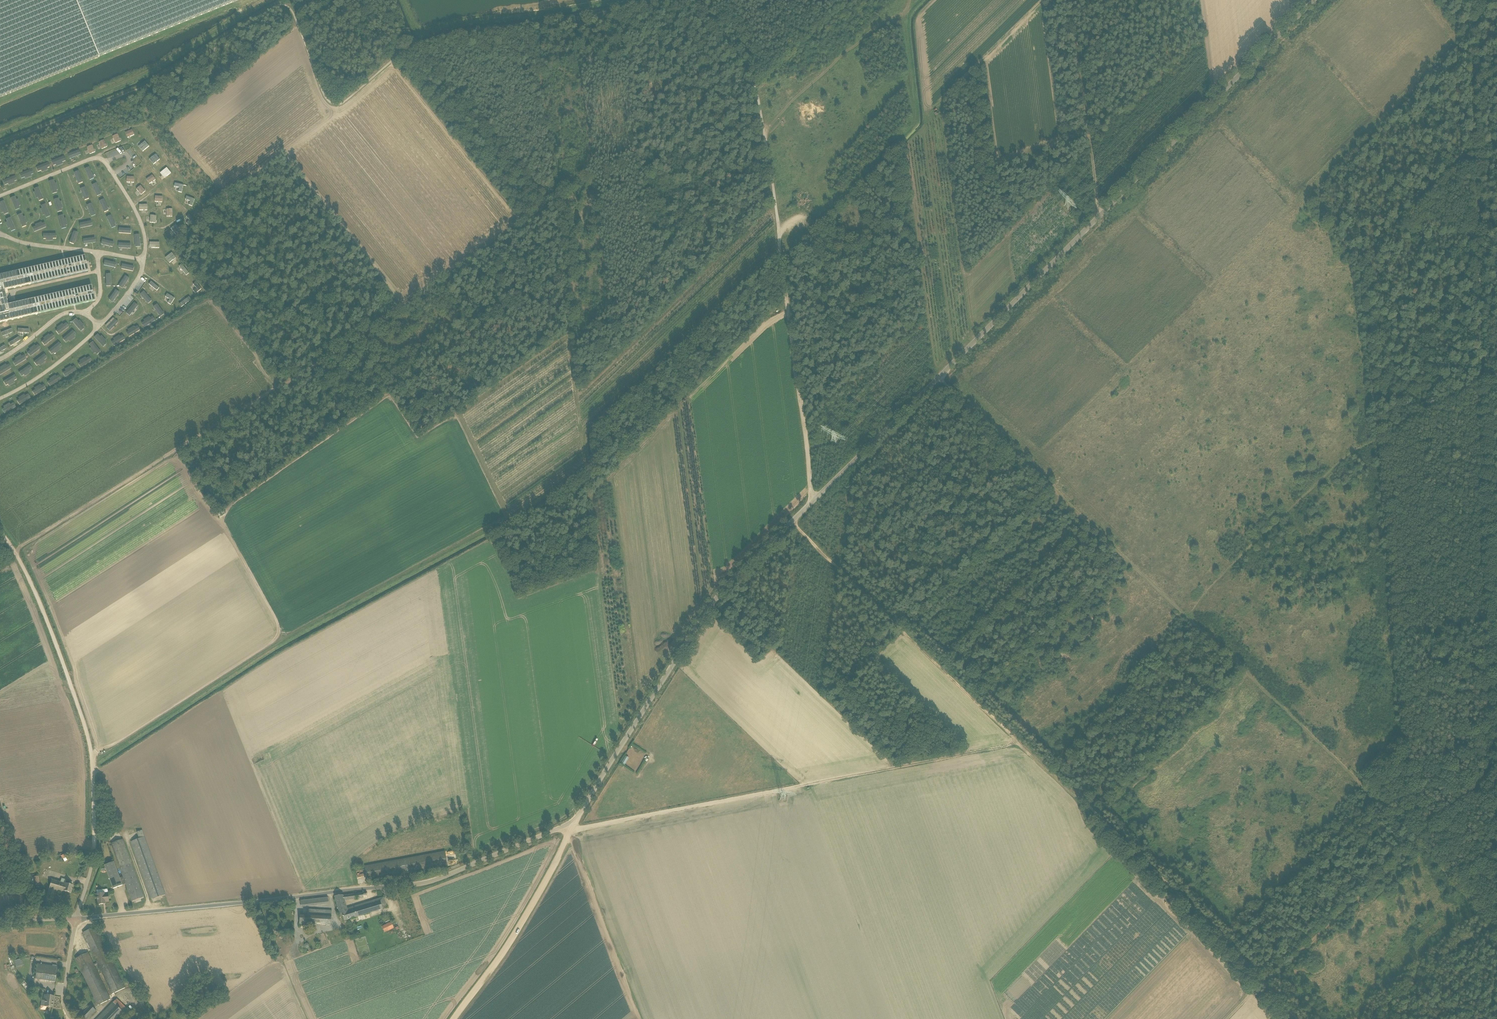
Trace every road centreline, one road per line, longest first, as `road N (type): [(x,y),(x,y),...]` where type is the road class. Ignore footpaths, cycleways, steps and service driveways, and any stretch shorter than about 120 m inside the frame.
road 1 (unclassified): [(76,919),(418,883),(569,824),(740,572),(1314,0)]
road 2 (track): [(767,155),(576,341),(569,337),(556,209),(547,205),(322,361),(14,551)]
road 3 (track): [(0,145),(143,87),(278,5),(292,11),(323,96),(337,105),(419,44),(677,0)]
road 4 (track): [(93,759),(297,635),(503,525),(589,464),(571,341)]
road 5 (track): [(1262,984),(792,522)]
road 6 (track): [(1495,933),(1482,381)]
road 7 (track): [(1018,744),(572,831)]
road 8 (track): [(1482,381),(1470,0)]
road 9 (track): [(1187,615),(939,378)]
road 10 (track): [(1418,841),(1187,615)]
road 11 (track): [(93,849),(87,732),(14,551)]
road 12 (track): [(781,260),(913,126),(905,12)]
road 13 (track): [(265,0),(144,74),(0,134)]
road 14 (track): [(1379,438),(1324,478),(1187,615)]
road 15 (track): [(781,260),(812,501)]
road 16 (track): [(613,0),(424,30),(403,0)]
road 17 (track): [(455,1018),(542,888),(569,824)]
road 18 (track): [(1099,215),(1071,0)]
road 19 (track): [(1418,841),(1262,984)]
road 20 (track): [(639,1018),(572,831)]
road 21 (track): [(284,152),(404,303)]
road 22 (track): [(764,134),(840,59),(905,12)]
road 23 (track): [(696,0),(755,92),(767,155)]
road 24 (track): [(1496,936),(1418,841)]

